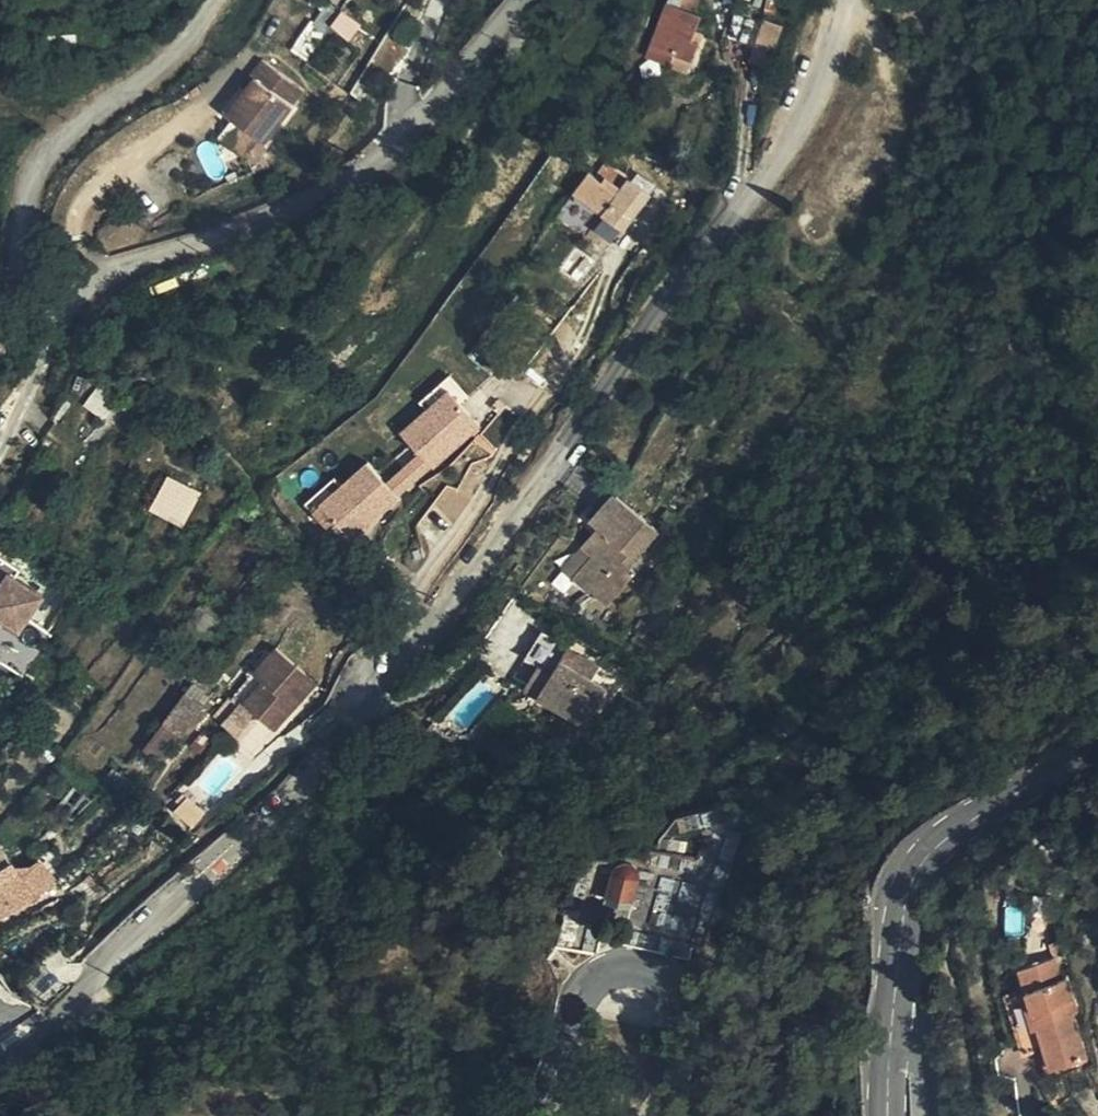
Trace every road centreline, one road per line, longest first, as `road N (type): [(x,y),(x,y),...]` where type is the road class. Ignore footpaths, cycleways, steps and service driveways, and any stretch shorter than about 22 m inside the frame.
road 1 (unclassified): [(0,1060),(236,843),(424,655),(818,101),(843,0)]
road 2 (unclassified): [(523,0),(421,119),(363,165),(146,264),(78,286),(41,287),(24,275),(19,243),(30,188),(63,127),(191,36),(210,0)]
road 3 (tertiary): [(889,1043),(896,920),(908,878),(932,841),(1097,742)]
road 4 (tertiary): [(523,1115),(601,995),(628,976),(660,983),(676,1003),(681,1035),(655,1115)]

